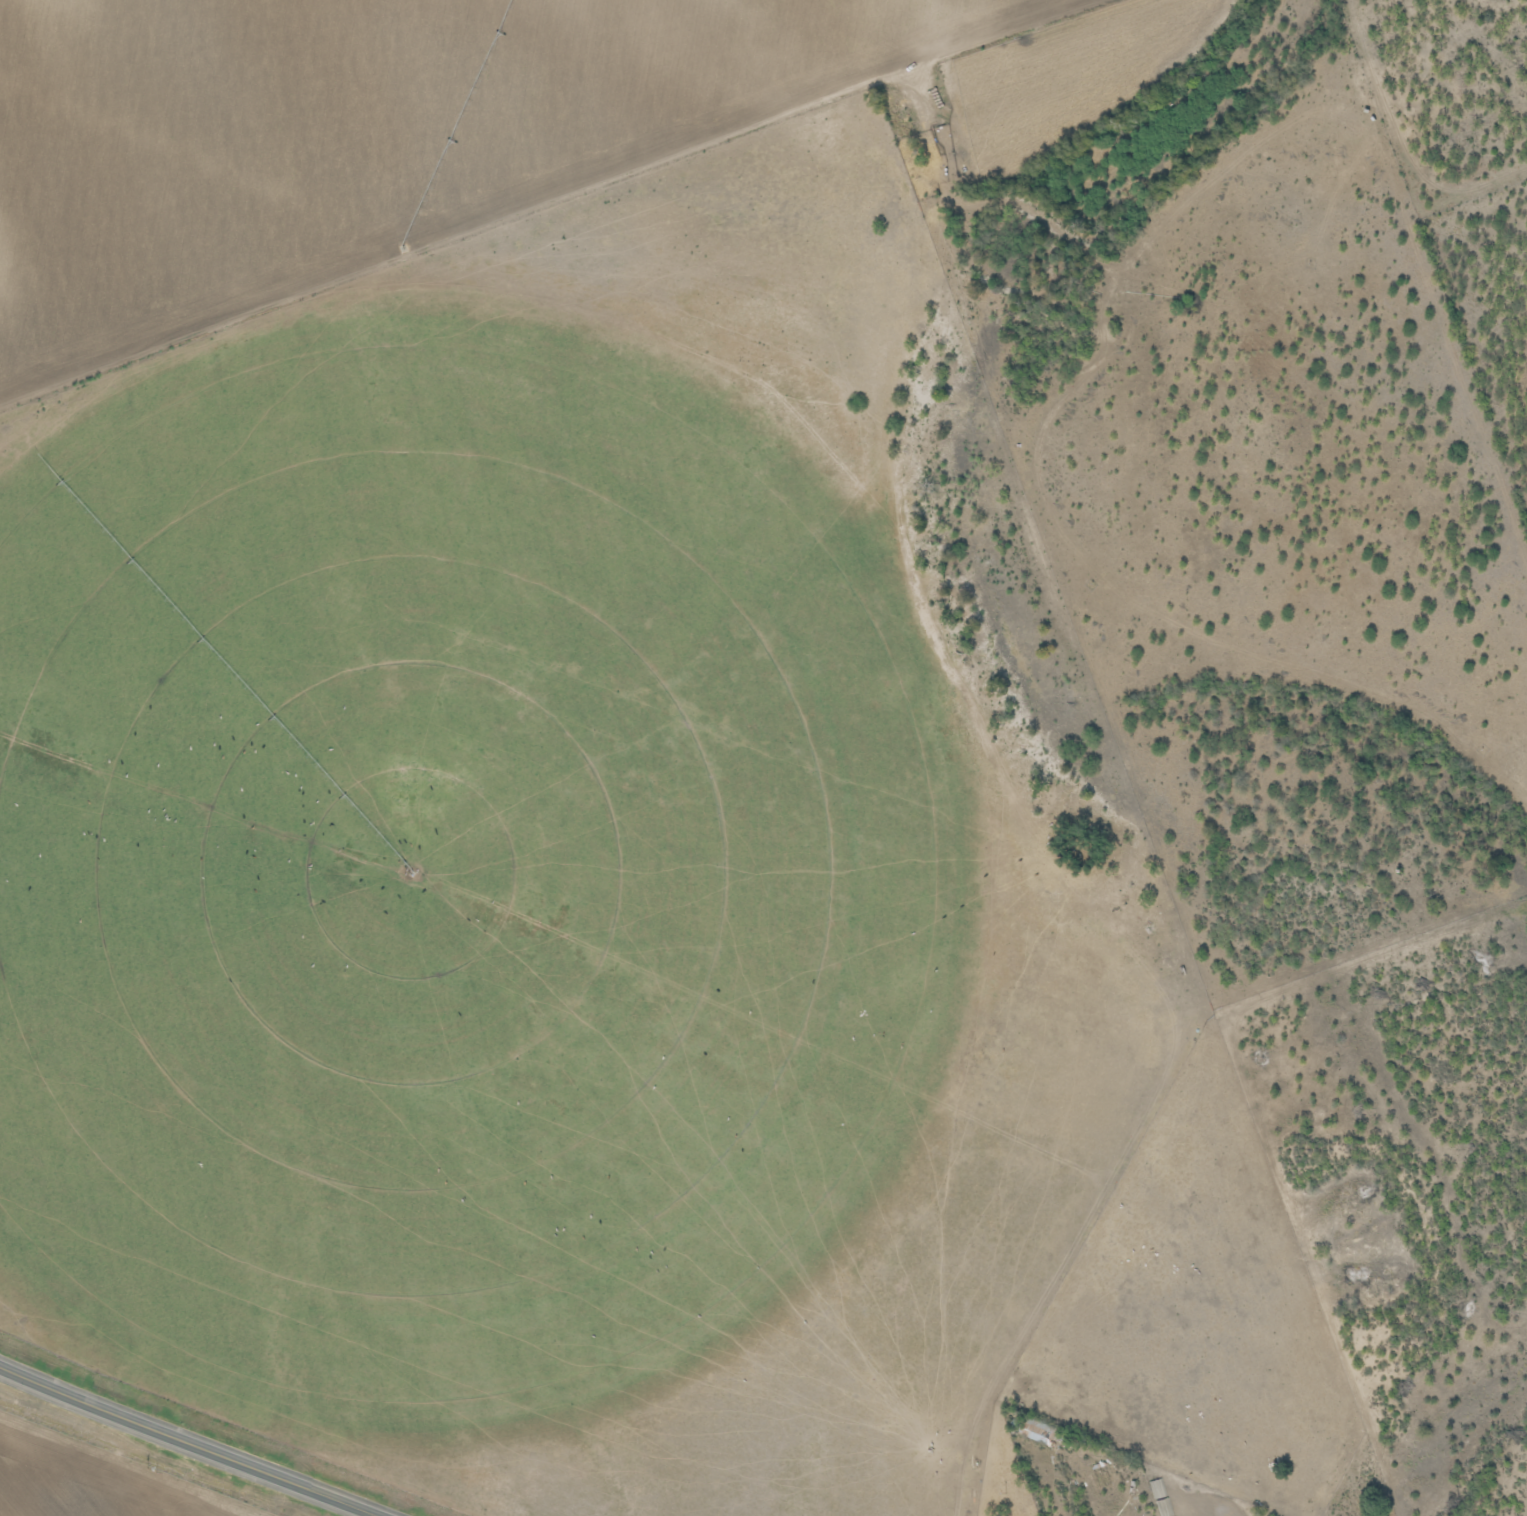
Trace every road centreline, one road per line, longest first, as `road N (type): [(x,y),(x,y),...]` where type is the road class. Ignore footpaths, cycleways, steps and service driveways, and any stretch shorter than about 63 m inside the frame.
road 1 (trunk): [(0,1367),(377,1515)]

